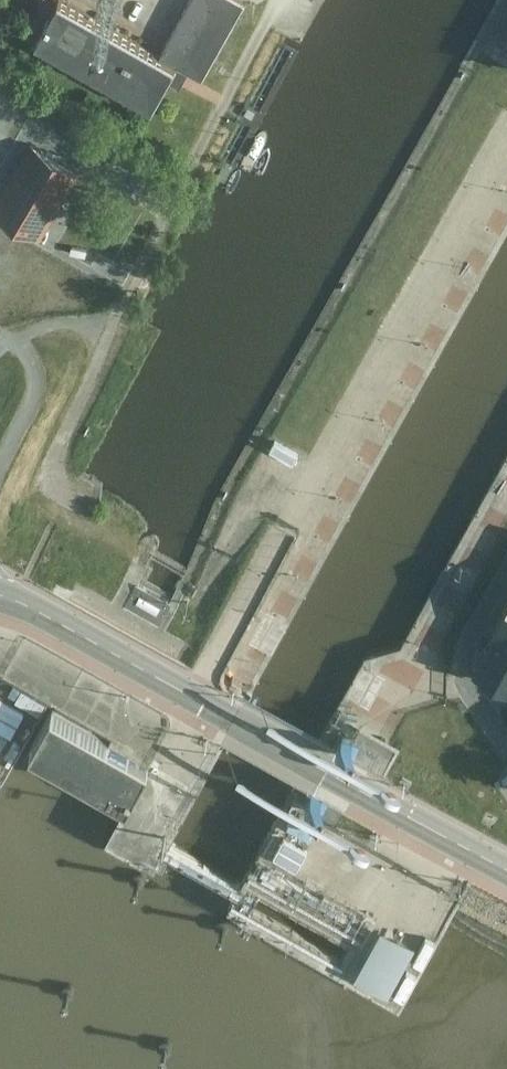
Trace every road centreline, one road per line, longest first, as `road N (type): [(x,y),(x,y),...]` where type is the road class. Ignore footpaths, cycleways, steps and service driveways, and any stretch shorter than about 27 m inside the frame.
road 1 (tertiary): [(0,592),(506,870)]
road 2 (track): [(95,333),(104,354),(100,377),(55,471),(61,494),(74,505)]
road 3 (unclassified): [(506,574),(462,666),(506,742)]

